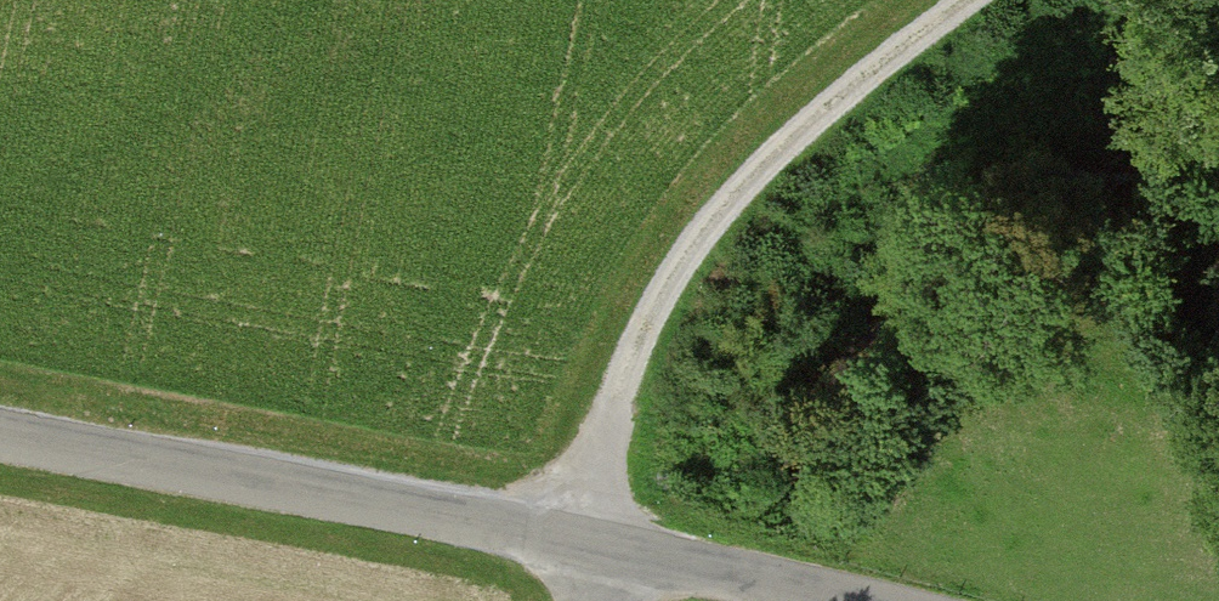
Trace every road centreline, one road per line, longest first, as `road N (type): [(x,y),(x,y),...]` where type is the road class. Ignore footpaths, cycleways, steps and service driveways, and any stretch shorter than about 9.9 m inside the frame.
road 1 (unclassified): [(0,432),(589,539),(842,600)]
road 2 (track): [(586,600),(589,539),(615,426),(675,293),(810,130),(984,0)]

